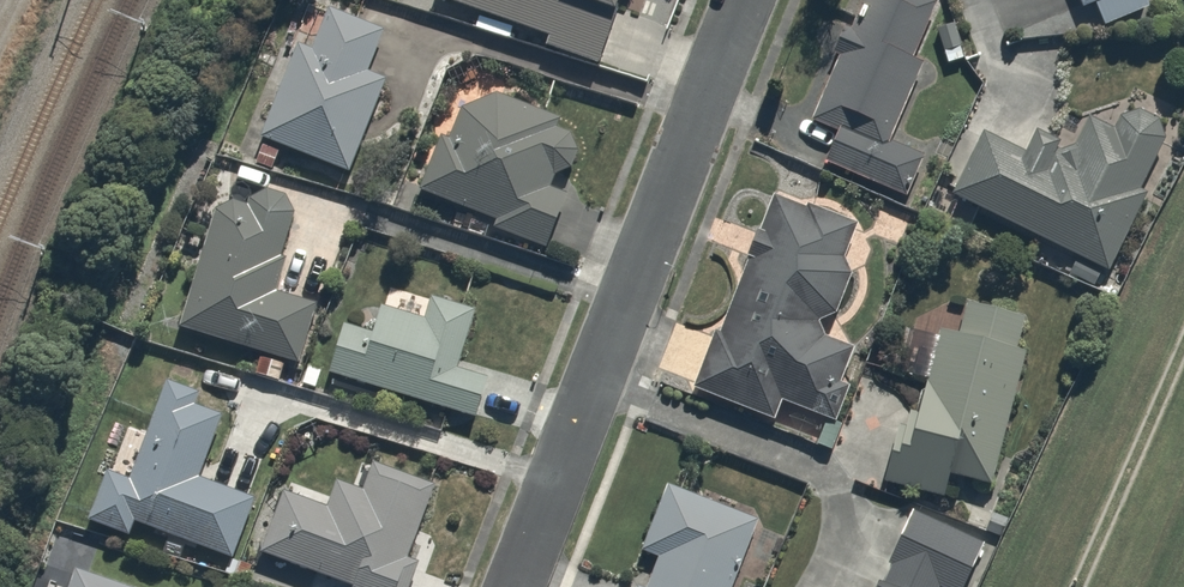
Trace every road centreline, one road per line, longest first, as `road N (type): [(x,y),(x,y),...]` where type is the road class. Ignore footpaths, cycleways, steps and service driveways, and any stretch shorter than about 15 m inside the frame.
road 1 (residential): [(746,0),(517,586)]

